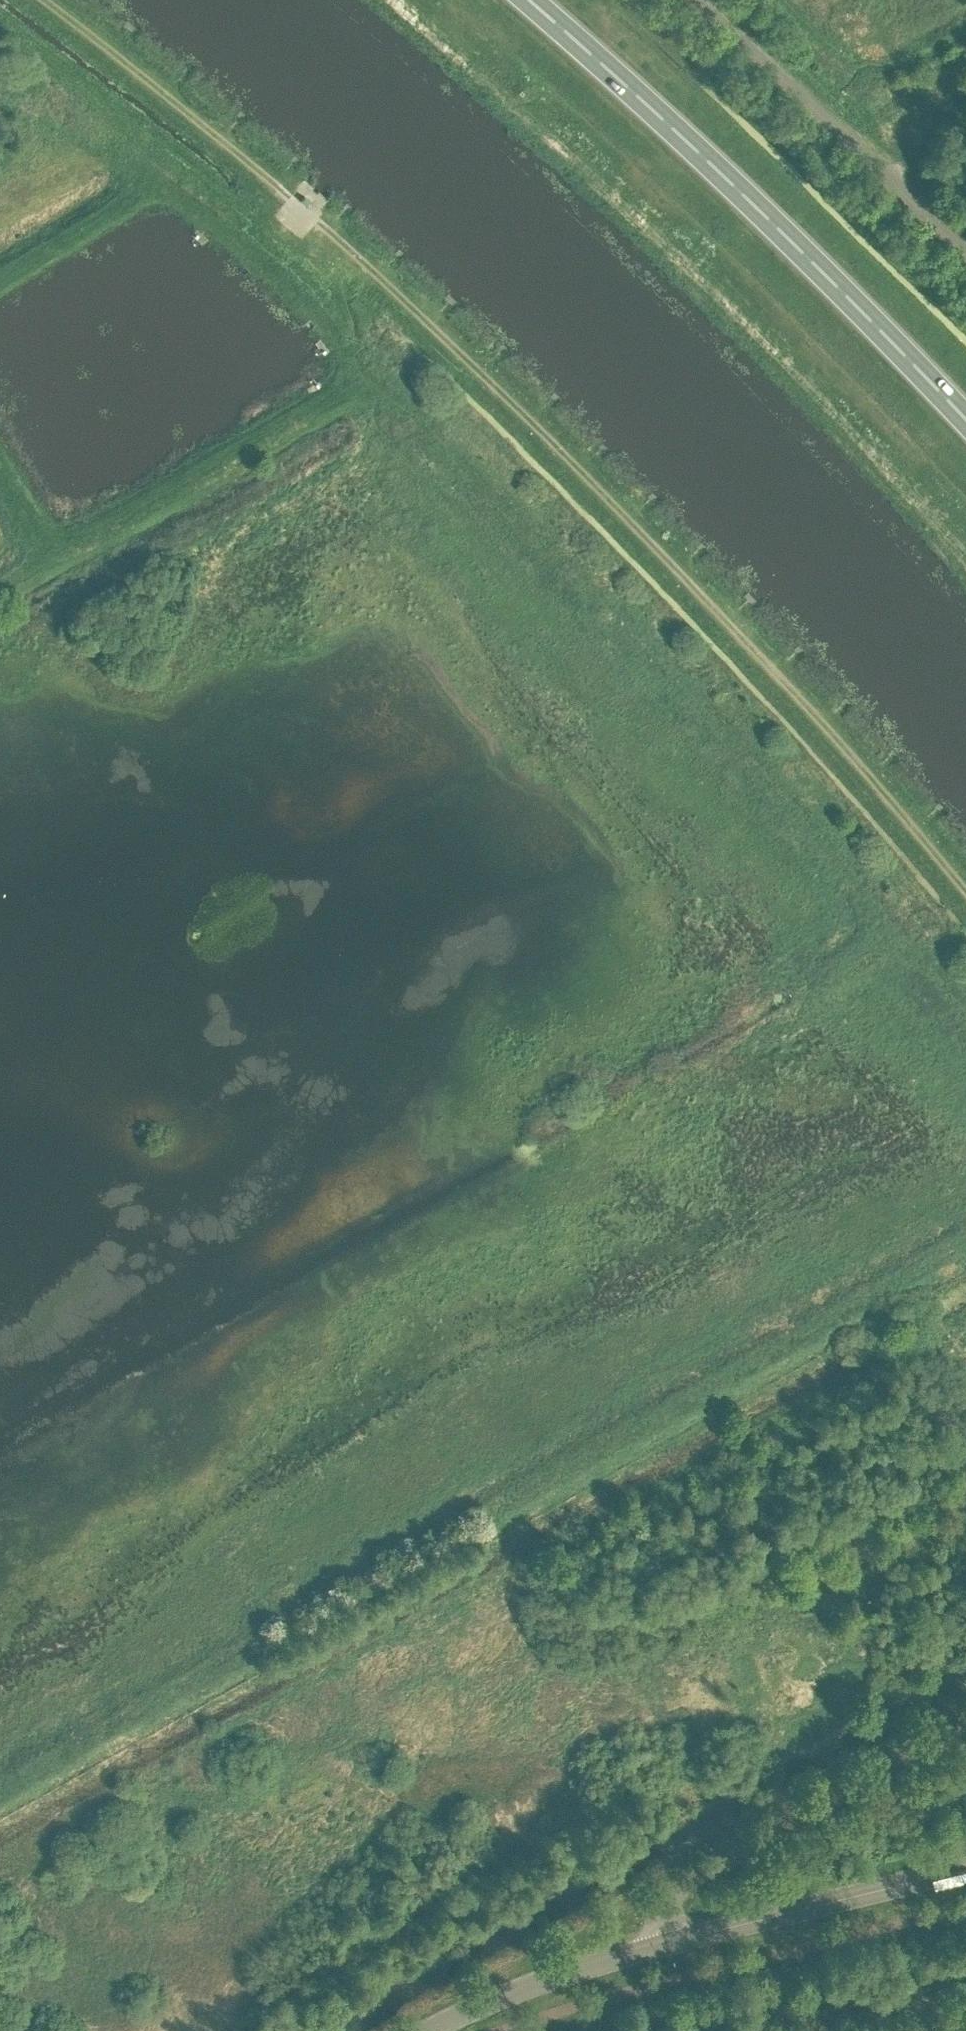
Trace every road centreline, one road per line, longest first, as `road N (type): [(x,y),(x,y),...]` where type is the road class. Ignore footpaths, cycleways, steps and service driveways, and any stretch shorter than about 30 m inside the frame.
road 1 (track): [(30,0),(144,84),(464,353),(861,765),(965,893)]
road 2 (trunk): [(965,419),(826,273),(529,0)]
road 3 (secondary): [(427,2030),(514,1991),(668,1944),(965,1868)]
road 4 (unclassified): [(965,258),(691,0)]

